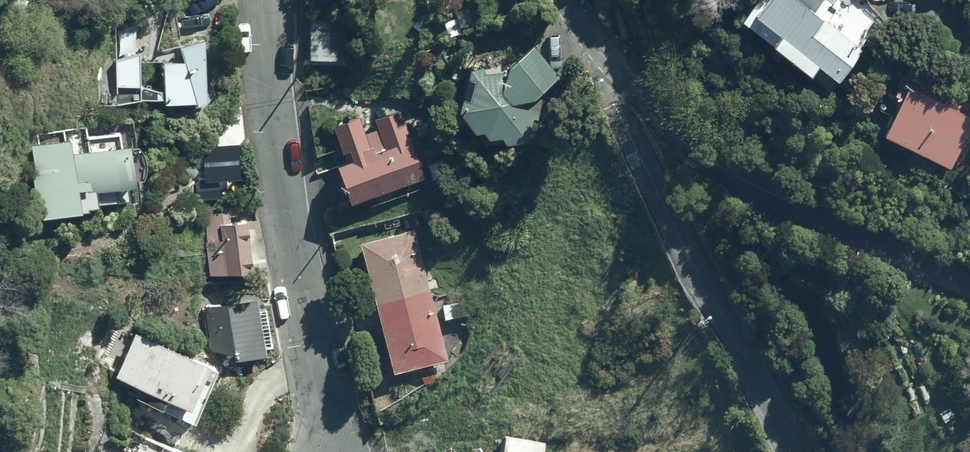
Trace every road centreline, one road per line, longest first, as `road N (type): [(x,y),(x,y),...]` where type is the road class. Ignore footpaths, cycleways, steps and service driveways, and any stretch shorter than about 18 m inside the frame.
road 1 (residential): [(591,50),(675,136),(726,170),(969,278)]
road 2 (residential): [(591,50),(779,451)]
road 3 (residential): [(328,419),(268,101),(268,0)]

